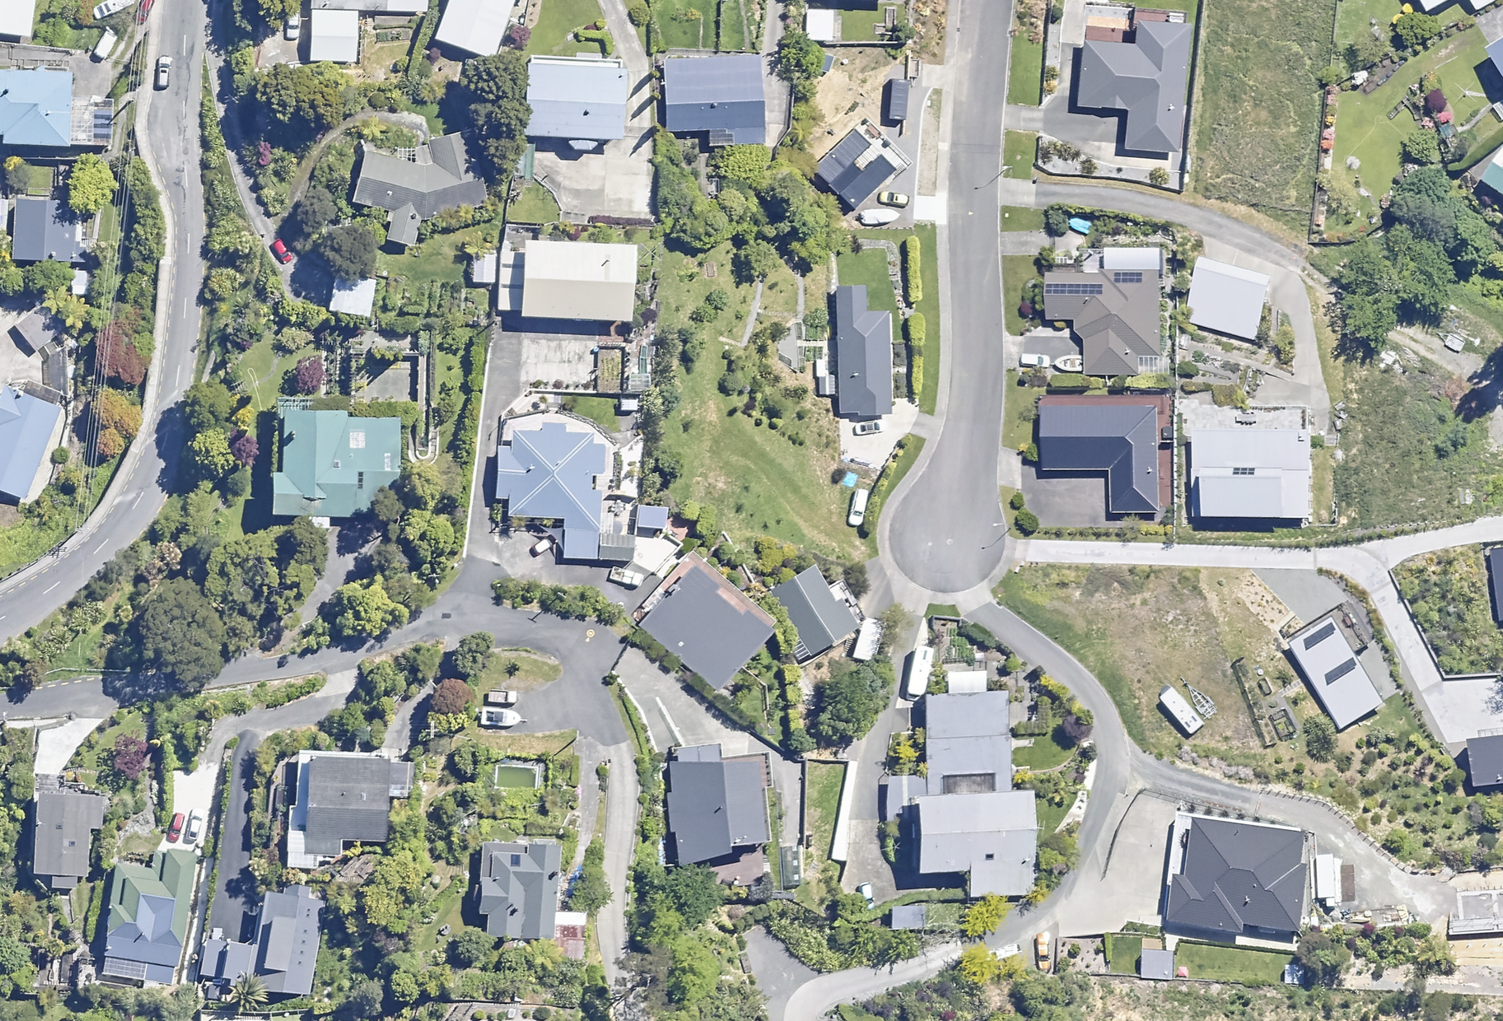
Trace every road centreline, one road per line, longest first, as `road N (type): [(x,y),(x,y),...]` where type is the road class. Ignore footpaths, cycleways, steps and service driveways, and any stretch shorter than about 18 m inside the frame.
road 1 (residential): [(179,0),(166,380),(140,476),(83,558),(0,613)]
road 2 (residential): [(964,0),(949,203),(955,409),(919,541)]
road 3 (residential): [(997,938),(1063,890),(1092,821),(1107,755),(1104,721),(1081,678),(958,583),(919,541)]
road 4 (residential): [(470,614),(334,654),(0,705)]

